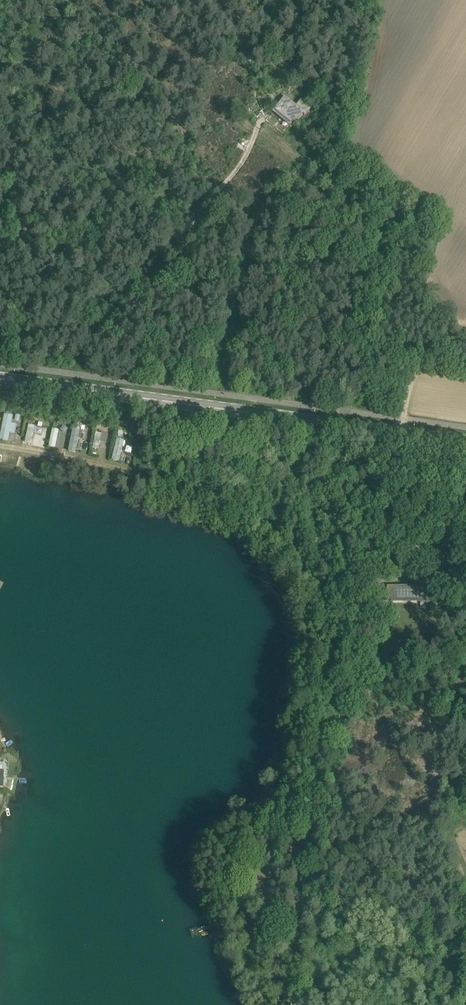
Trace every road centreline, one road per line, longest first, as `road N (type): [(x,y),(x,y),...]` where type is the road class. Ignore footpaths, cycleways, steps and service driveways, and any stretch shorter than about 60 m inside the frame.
road 1 (tertiary): [(465,439),(0,377)]
road 2 (track): [(262,119),(235,174),(198,215),(187,242),(188,290)]
road 3 (track): [(188,290),(321,407)]
road 4 (track): [(465,333),(410,379),(396,428)]

